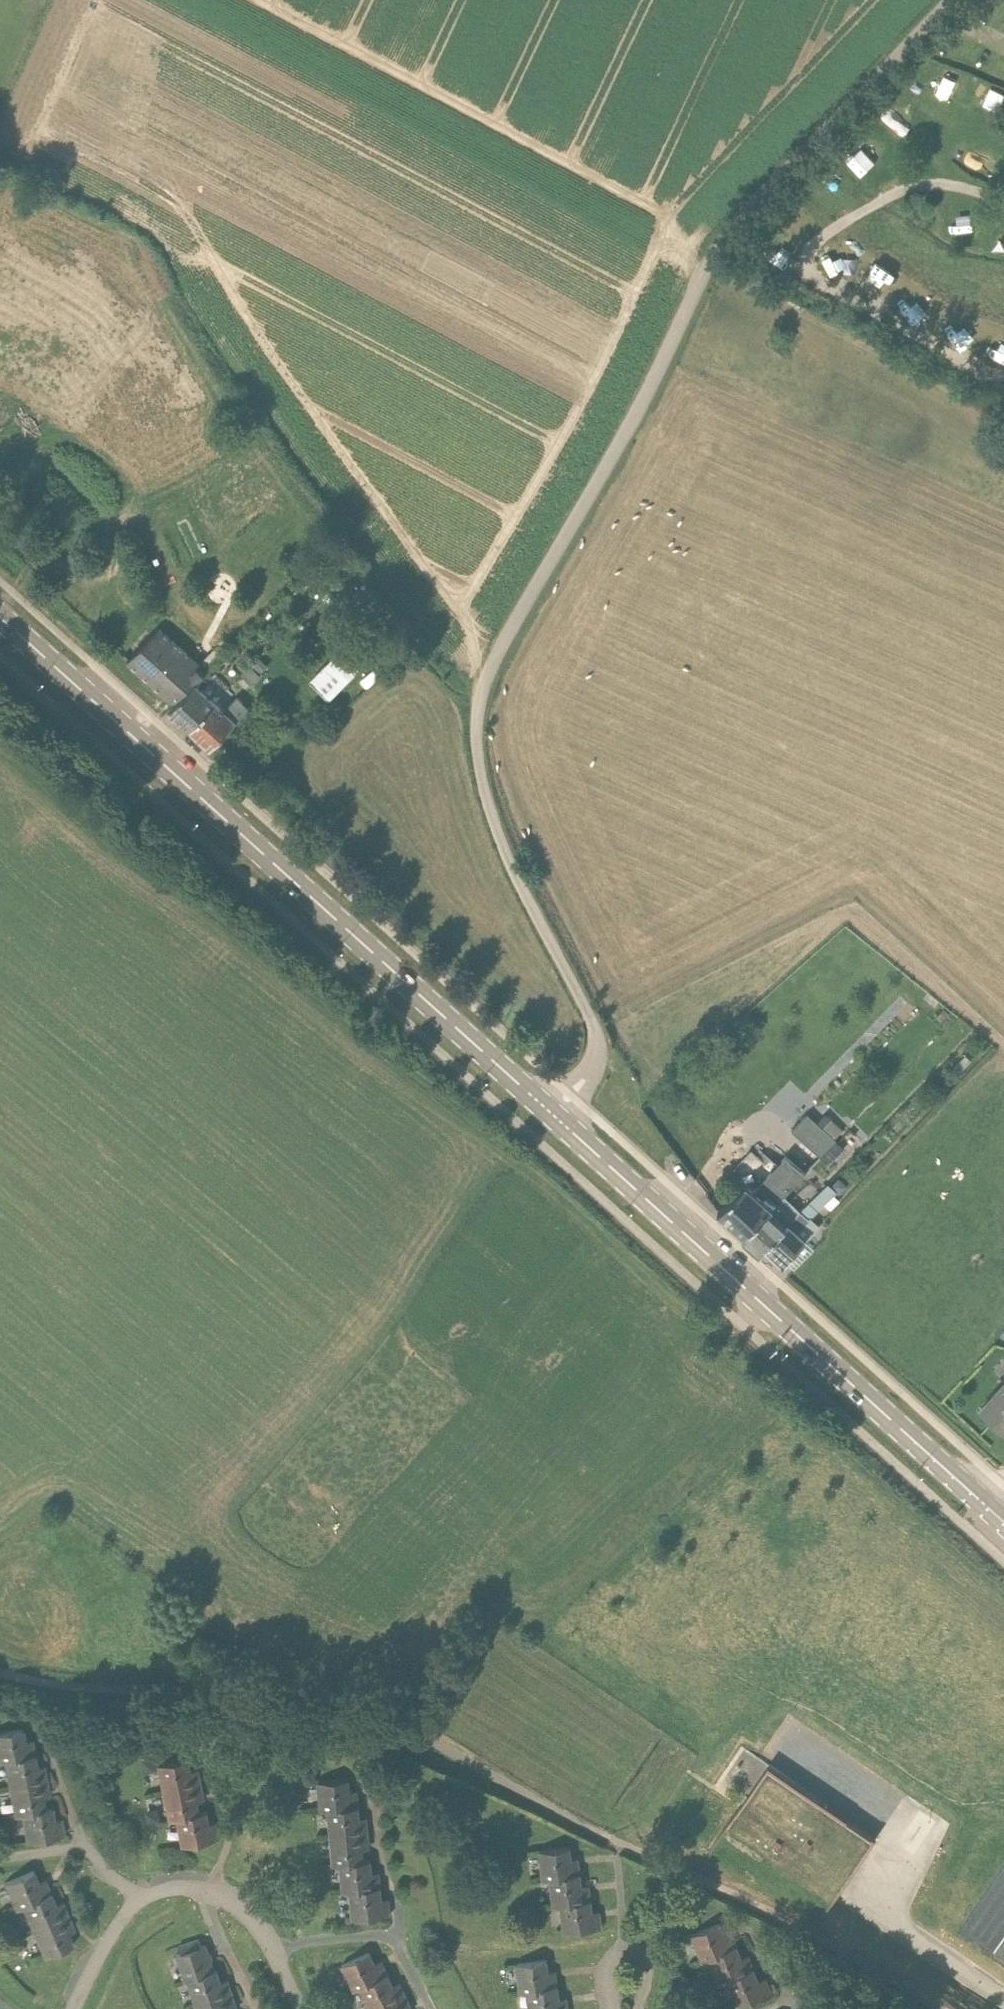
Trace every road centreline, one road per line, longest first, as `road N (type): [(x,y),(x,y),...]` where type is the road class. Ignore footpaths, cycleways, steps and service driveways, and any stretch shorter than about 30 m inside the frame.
road 1 (primary): [(1003,1522),(0,617)]

